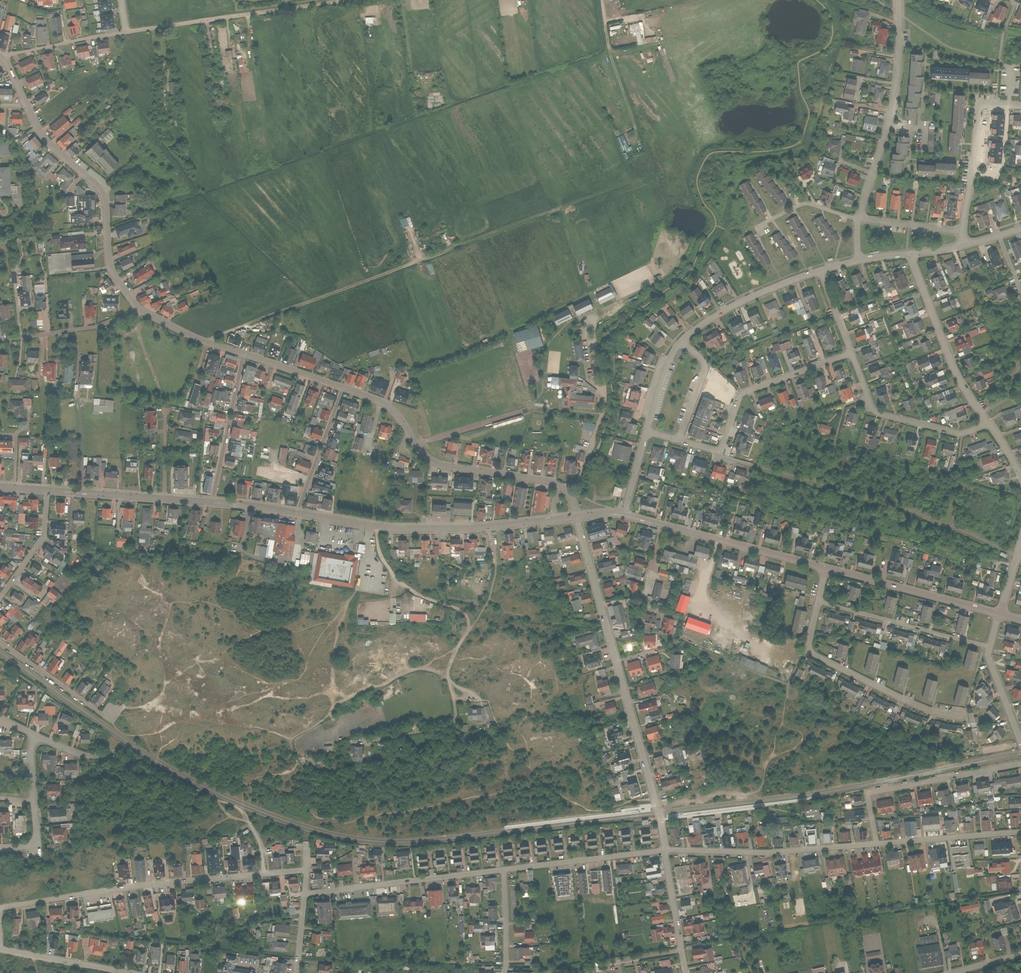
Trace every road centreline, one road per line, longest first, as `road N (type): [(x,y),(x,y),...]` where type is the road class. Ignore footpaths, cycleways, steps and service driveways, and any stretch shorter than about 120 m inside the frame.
road 1 (track): [(209,342),(558,211)]
road 2 (residential): [(306,871),(0,909),(0,948)]
road 3 (residential): [(577,517),(665,850)]
road 4 (residential): [(577,517),(571,496),(553,482),(439,464),(396,411),(343,388)]
road 5 (residential): [(297,513),(406,529),(577,517)]
road 6 (residential): [(646,432),(719,453),(741,395),(850,352)]
road 7 (residential): [(646,432),(681,341),(727,310),(819,272)]
road 8 (residential): [(139,308),(112,267),(103,193),(43,134),(27,103)]
road 9 (residential): [(858,219),(897,83),(898,0)]
road 10 (residential): [(818,603),(808,647),(814,656),(921,708),(963,720)]
road 11 (residential): [(877,846),(665,850)]
road 12 (residential): [(1020,764),(866,794),(877,846)]
road 13 (residential): [(305,894),(504,871)]
road 14 (residential): [(988,424),(955,371),(909,254)]
road 15 (residential): [(988,424),(961,434),(879,414),(850,352)]
road 16 (residential): [(1000,615),(826,569)]
road 17 (residential): [(818,603),(990,648)]
road 18 (track): [(94,759),(114,755),(190,798),(241,810),(250,823)]
road 19 (residential): [(826,569),(662,525)]
road 20 (residential): [(48,490),(213,502)]
road 21 (residential): [(1020,107),(977,111),(962,232)]
road 22 (residential): [(504,871),(665,850)]
road 23 (track): [(334,681),(351,697),(425,670),(477,698)]
road 24 (residential): [(213,502),(244,353)]
road 25 (residential): [(0,341),(99,326),(139,308)]
road 26 (residential): [(1020,832),(877,846)]
road 27 (residential): [(113,717),(0,641)]
road 28 (residential): [(297,513),(343,388)]
road 29 (track): [(601,0),(608,57),(632,127)]
road 30 (residential): [(665,850),(685,972)]
road 31 (residential): [(0,599),(45,536),(48,490)]

